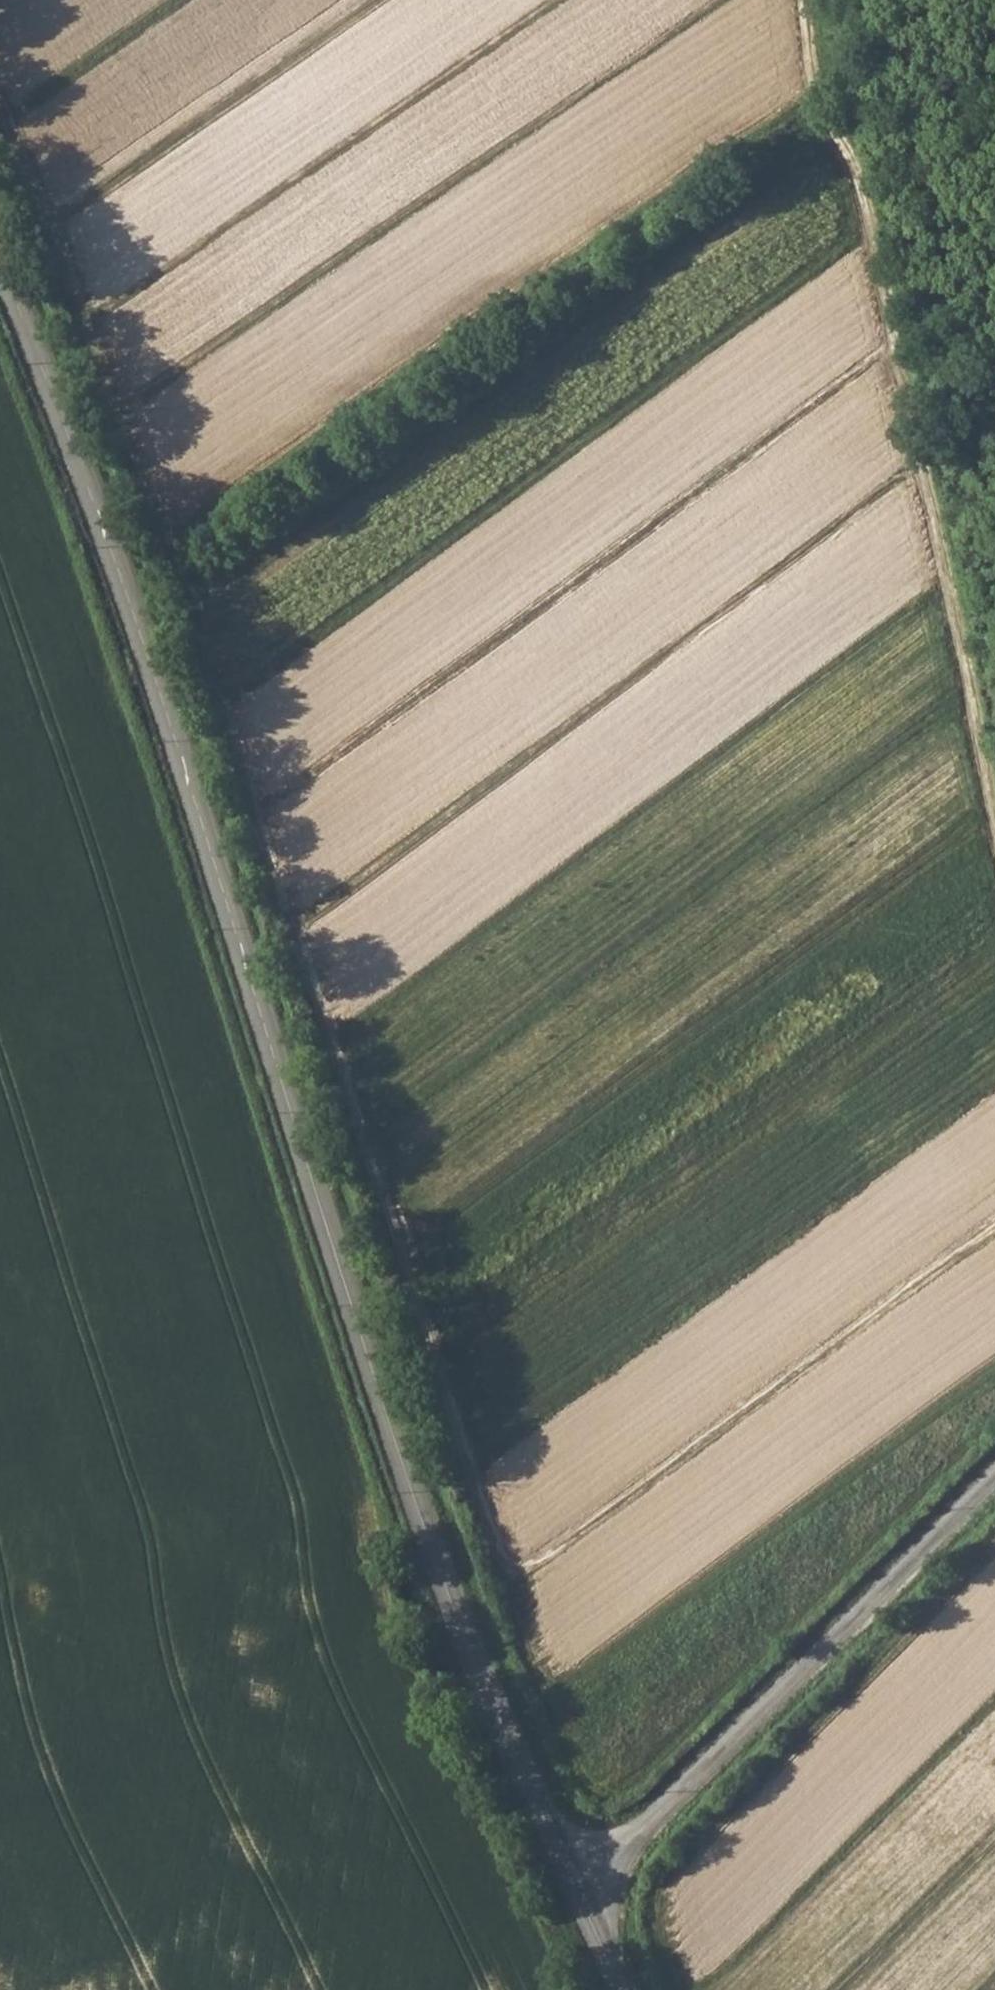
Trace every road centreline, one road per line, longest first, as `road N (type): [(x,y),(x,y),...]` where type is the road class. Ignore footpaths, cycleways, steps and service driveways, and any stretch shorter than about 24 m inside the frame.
road 1 (tertiary): [(577,1888),(404,1475),(174,730),(0,258)]
road 2 (unclassified): [(994,1479),(577,1888)]

